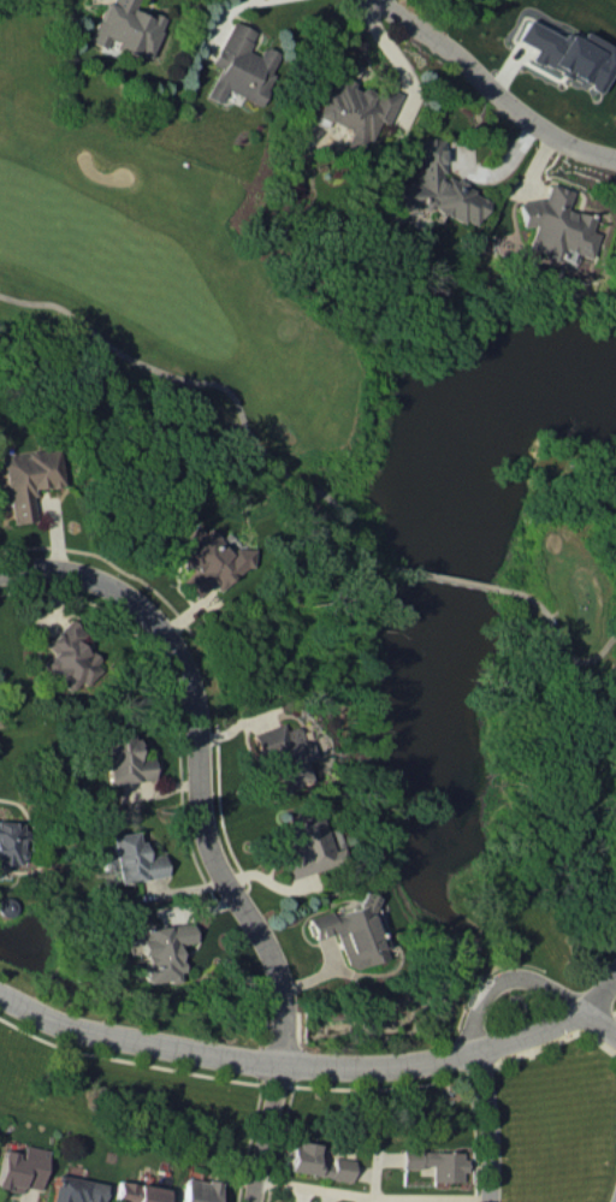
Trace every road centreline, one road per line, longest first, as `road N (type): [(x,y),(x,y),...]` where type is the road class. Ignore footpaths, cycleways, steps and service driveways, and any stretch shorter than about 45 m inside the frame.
road 1 (residential): [(250,1201),(280,1036),(278,985),(266,947),(208,849),(182,663),(149,616),(101,582),(41,568),(0,573)]
road 2 (residential): [(0,995),(66,1026),(233,1056),(344,1066),(469,1050),(582,1009),(615,1034)]
road 3 (residential): [(615,159),(564,142),(528,118),(451,47),(381,0)]
road 4 (residential): [(487,1201),(487,1130),(469,1050)]

